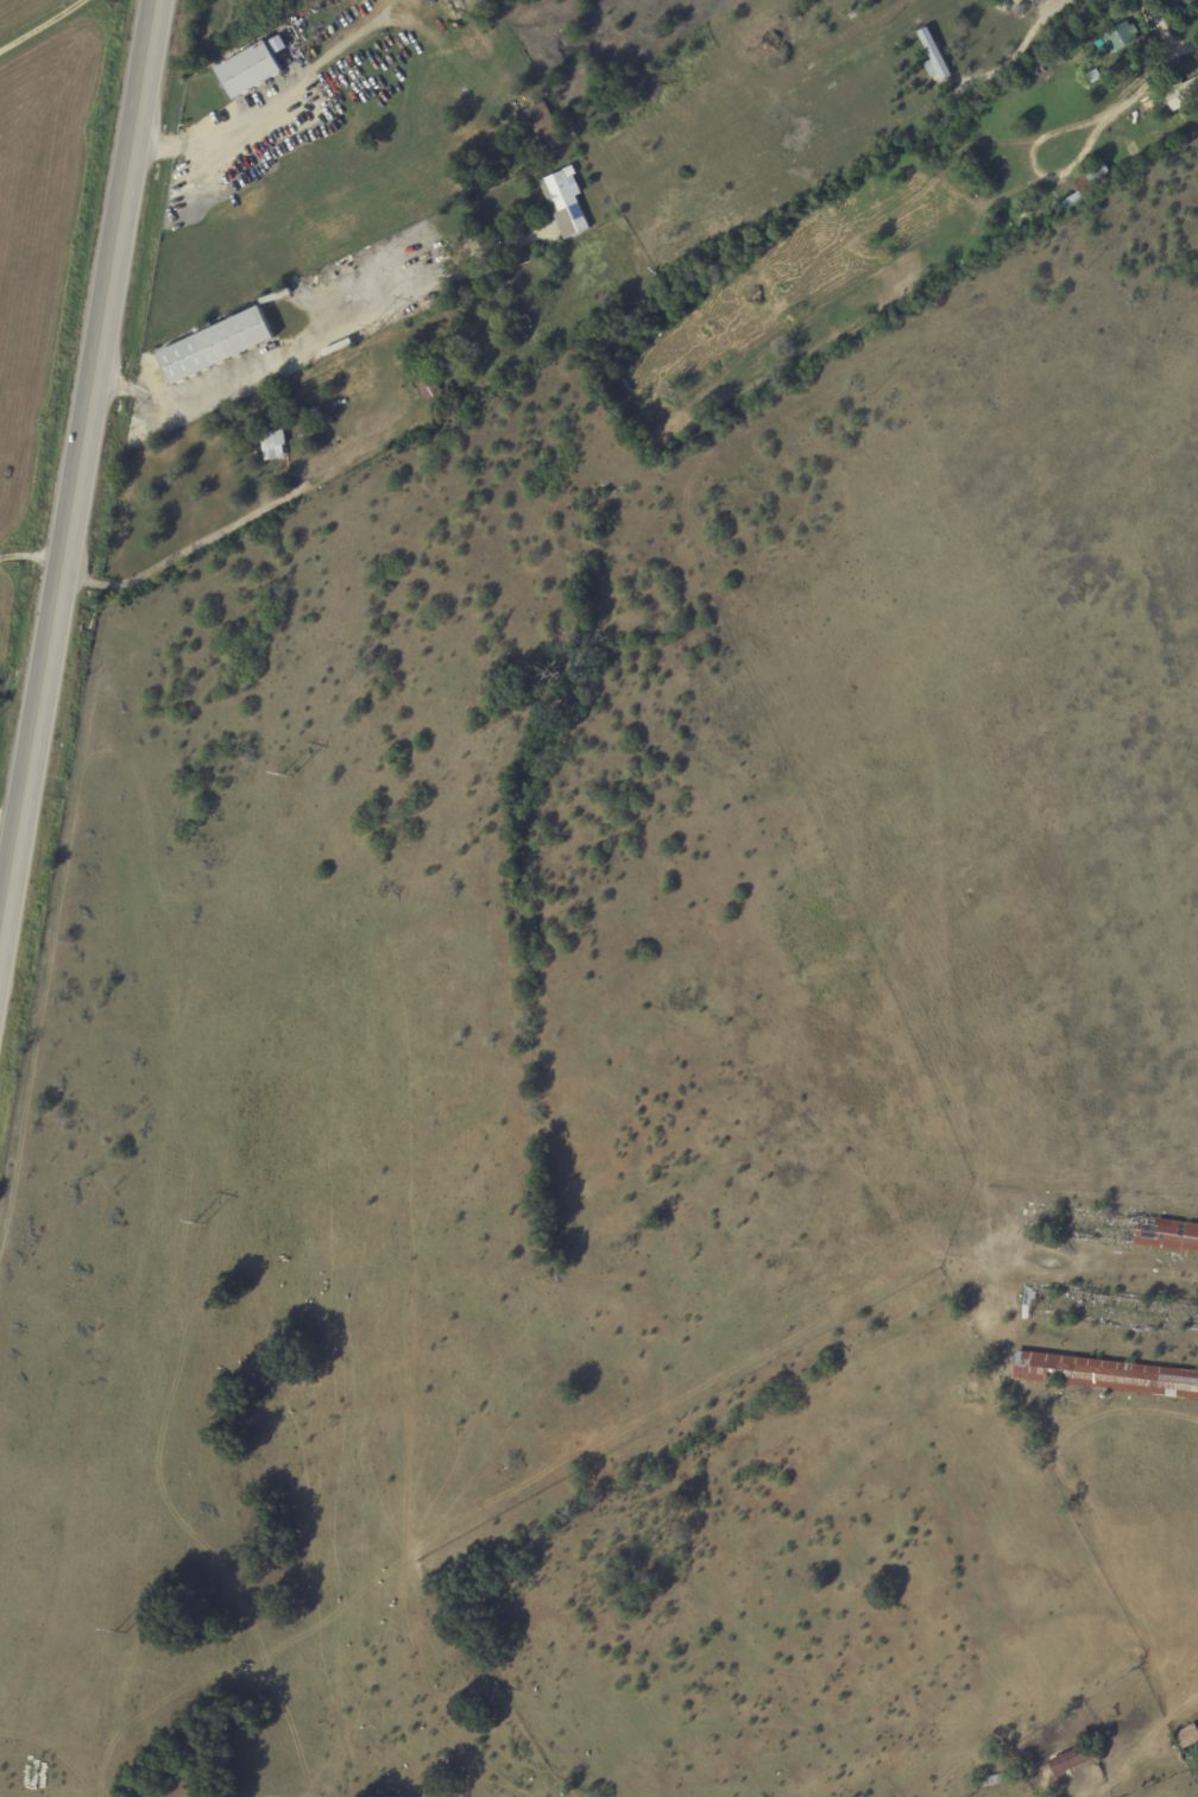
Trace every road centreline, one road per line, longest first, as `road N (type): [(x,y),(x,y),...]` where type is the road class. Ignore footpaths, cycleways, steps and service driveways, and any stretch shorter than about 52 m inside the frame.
road 1 (trunk): [(0,943),(156,0)]

